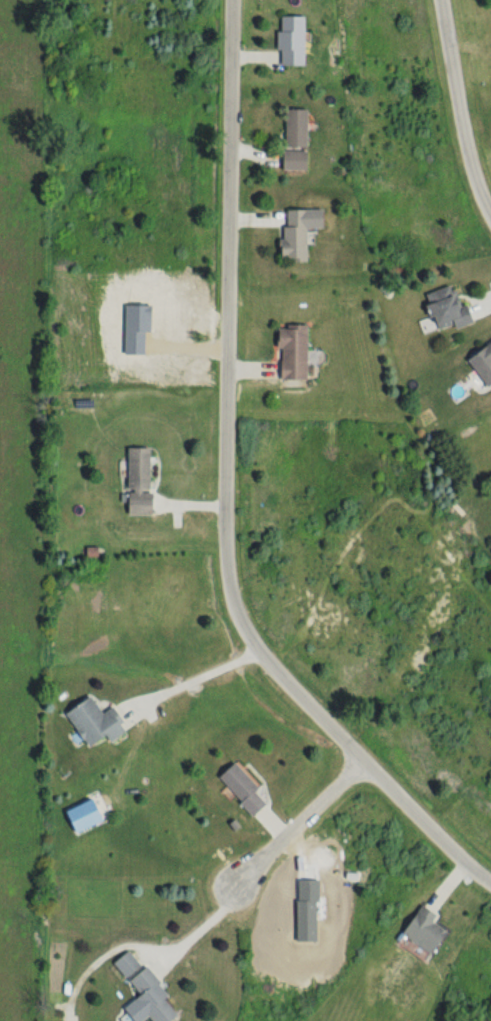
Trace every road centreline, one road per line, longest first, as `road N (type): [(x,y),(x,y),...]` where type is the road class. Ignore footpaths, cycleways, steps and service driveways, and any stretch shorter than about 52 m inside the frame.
road 1 (residential): [(490,884),(270,666),(223,597),(213,528),(222,0)]
road 2 (residential): [(490,221),(467,158),(439,0)]
road 3 (residential): [(364,763),(229,894)]

